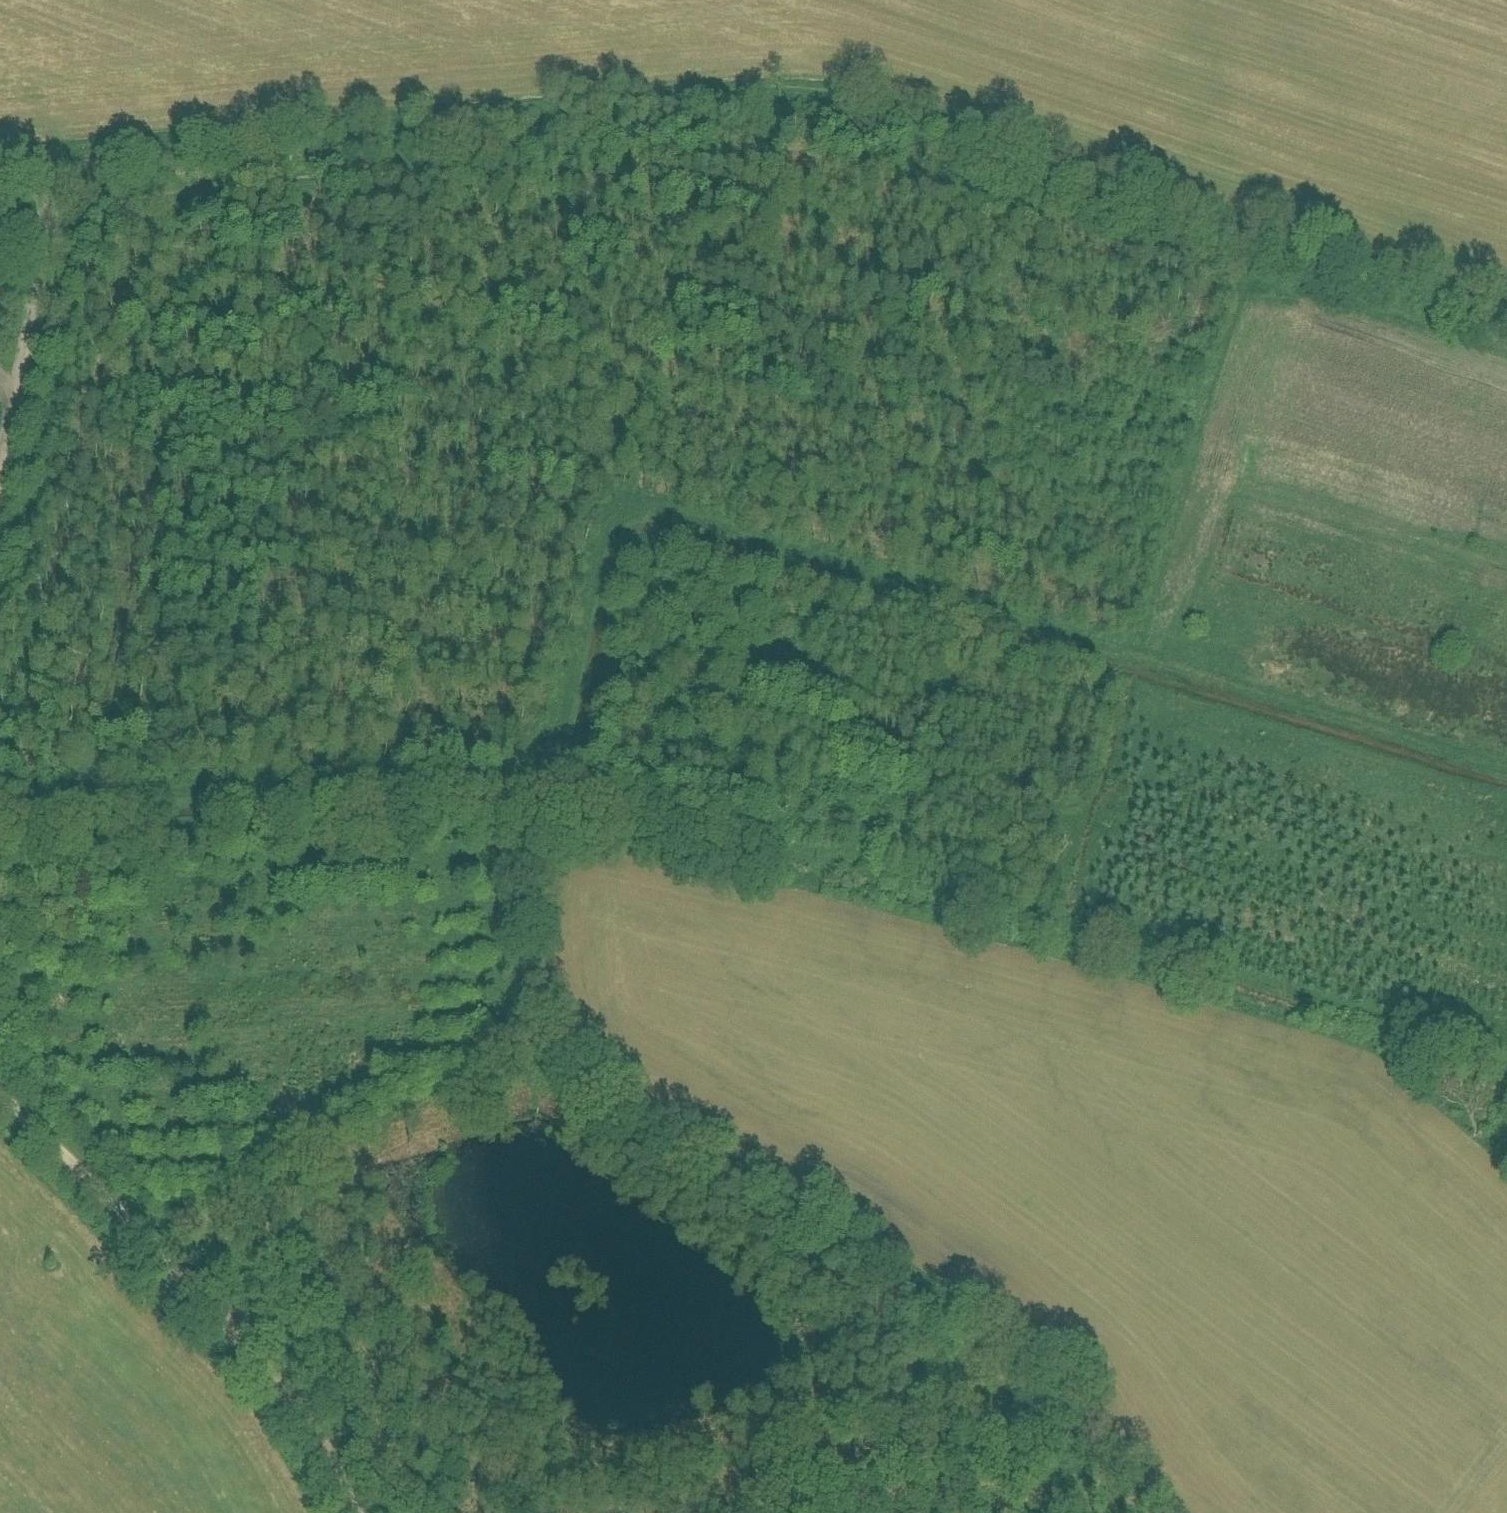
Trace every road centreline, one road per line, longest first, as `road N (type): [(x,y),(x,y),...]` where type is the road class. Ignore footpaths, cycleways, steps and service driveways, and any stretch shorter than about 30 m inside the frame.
road 1 (track): [(357,1512),(313,1434),(241,1339),(0,1096)]

